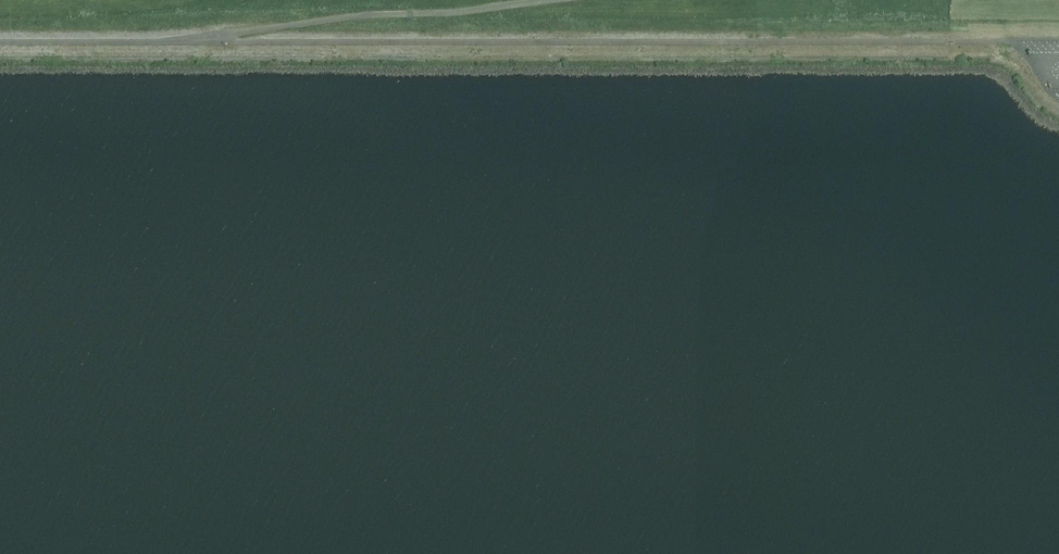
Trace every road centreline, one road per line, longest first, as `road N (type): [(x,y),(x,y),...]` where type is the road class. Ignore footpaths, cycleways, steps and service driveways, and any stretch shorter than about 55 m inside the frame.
road 1 (unclassified): [(0,42),(195,42),(324,21),(548,0)]

